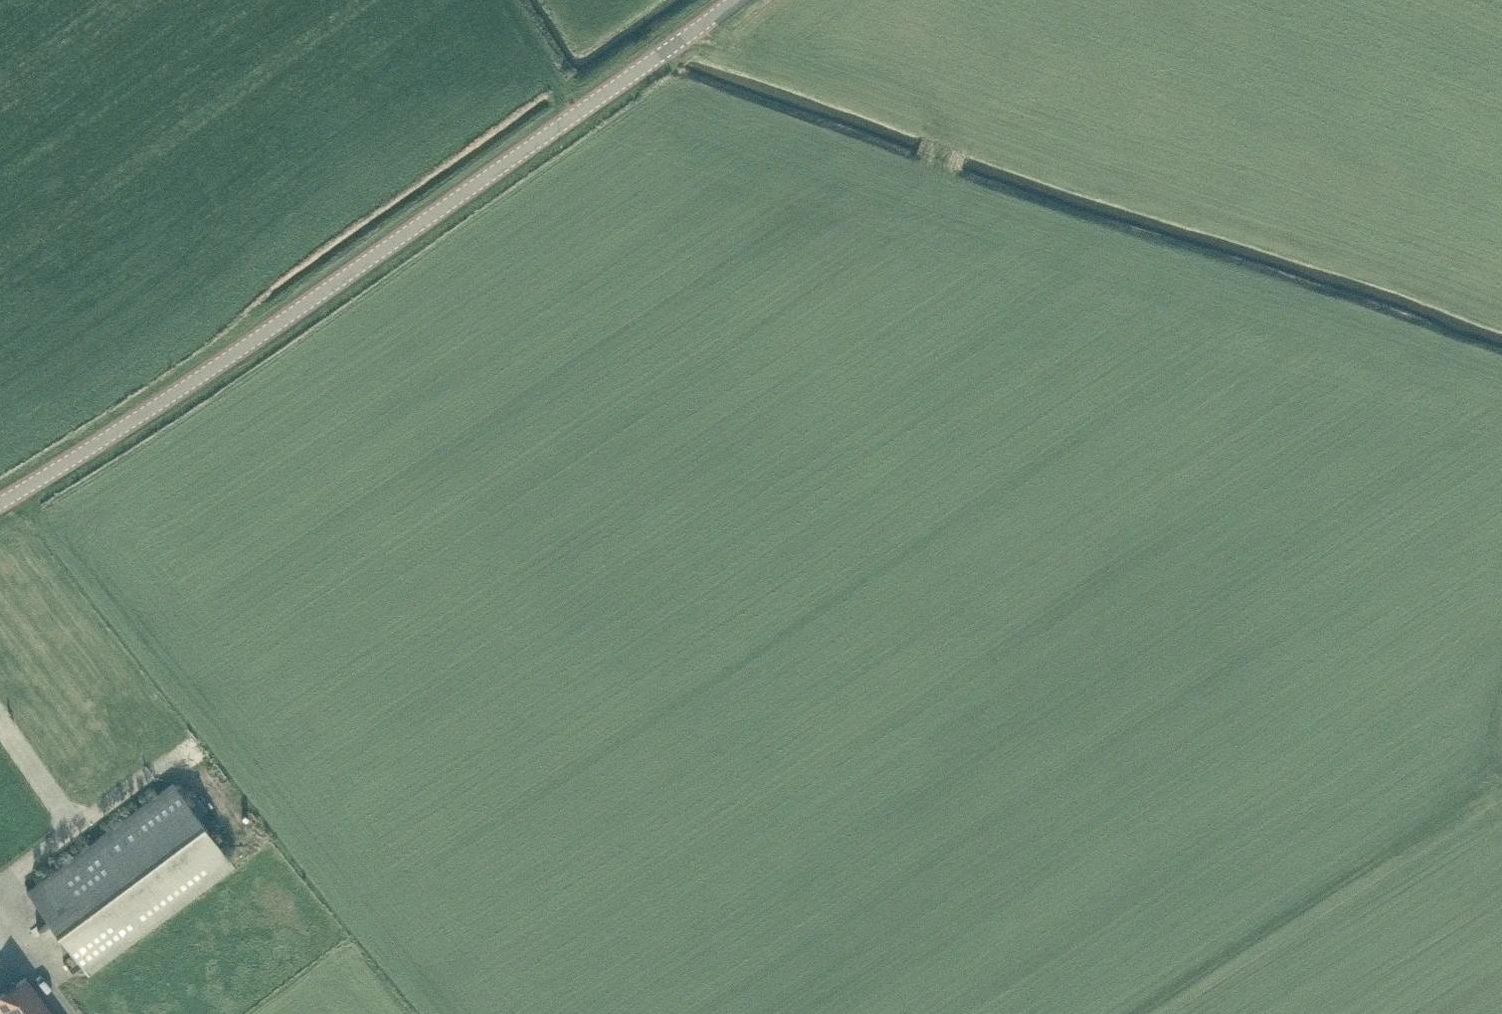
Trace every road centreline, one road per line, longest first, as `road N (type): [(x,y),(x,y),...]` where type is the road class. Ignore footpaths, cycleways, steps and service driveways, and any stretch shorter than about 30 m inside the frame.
road 1 (tertiary): [(0,501),(234,353),(733,0)]
road 2 (track): [(1501,783),(1136,1013)]

